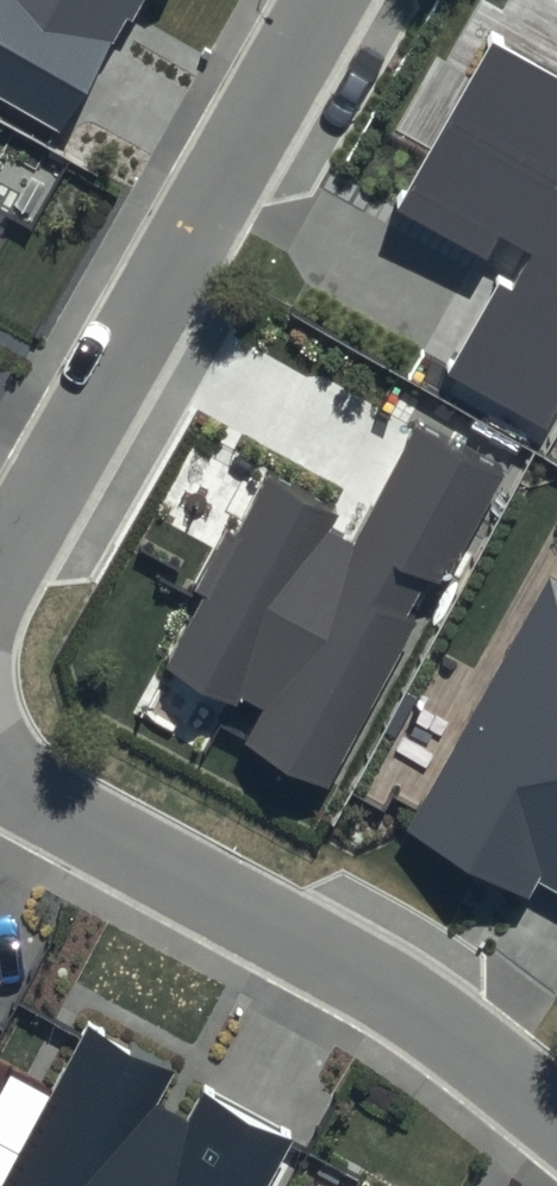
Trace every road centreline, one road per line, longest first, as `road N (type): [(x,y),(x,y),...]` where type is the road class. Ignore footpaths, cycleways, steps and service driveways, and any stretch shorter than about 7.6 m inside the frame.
road 1 (residential): [(0,568),(334,0)]
road 2 (residential): [(556,1121),(405,1009),(24,808),(0,787)]

